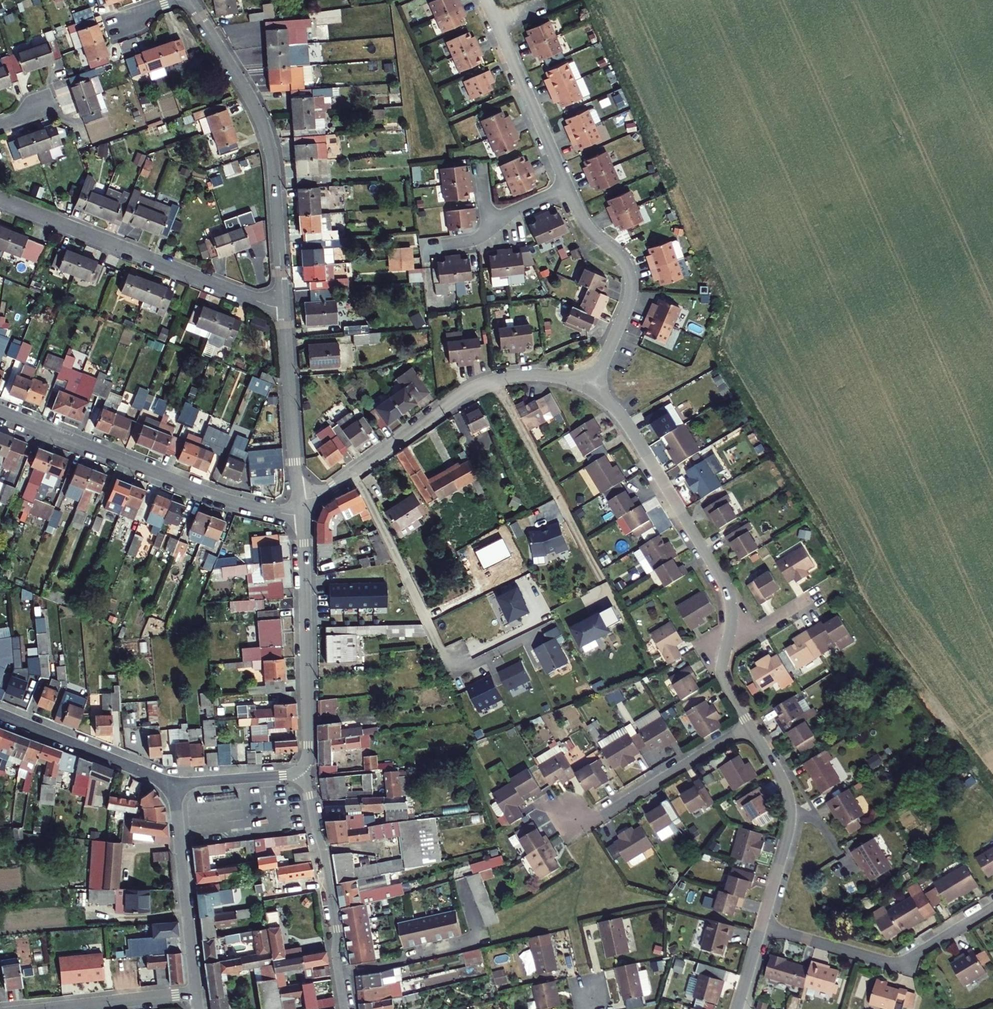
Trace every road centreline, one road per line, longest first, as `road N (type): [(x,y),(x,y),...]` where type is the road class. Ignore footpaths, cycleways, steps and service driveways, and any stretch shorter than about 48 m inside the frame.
road 1 (residential): [(189,0),(269,142),(283,306)]
road 2 (residential): [(301,515),(221,499),(0,411)]
road 3 (residential): [(0,199),(283,306)]
road 4 (residential): [(729,635),(723,580),(628,424),(589,381)]
road 5 (residential): [(301,515),(308,746),(301,769)]
road 6 (residential): [(992,908),(894,963),(761,926)]
road 7 (residential): [(344,1008),(301,769)]
road 8 (residential): [(494,379),(462,393),(301,510)]
road 9 (residential): [(494,379),(601,578)]
road 10 (residential): [(569,188),(586,225),(620,255),(631,278),(614,338),(589,381)]
road 11 (tertiary): [(196,993),(173,784)]
road 12 (residential): [(486,0),(569,188)]
road 13 (residential): [(283,306),(301,510)]
road 14 (residential): [(749,724),(583,827)]
road 15 (tertiary): [(173,784),(0,714)]
road 16 (track): [(589,381),(644,386),(679,378),(699,368),(721,311)]
road 17 (residential): [(569,188),(516,209),(475,239),(425,247)]
road 18 (residential): [(55,1008),(196,993)]
road 19 (residential): [(301,769),(173,784)]

